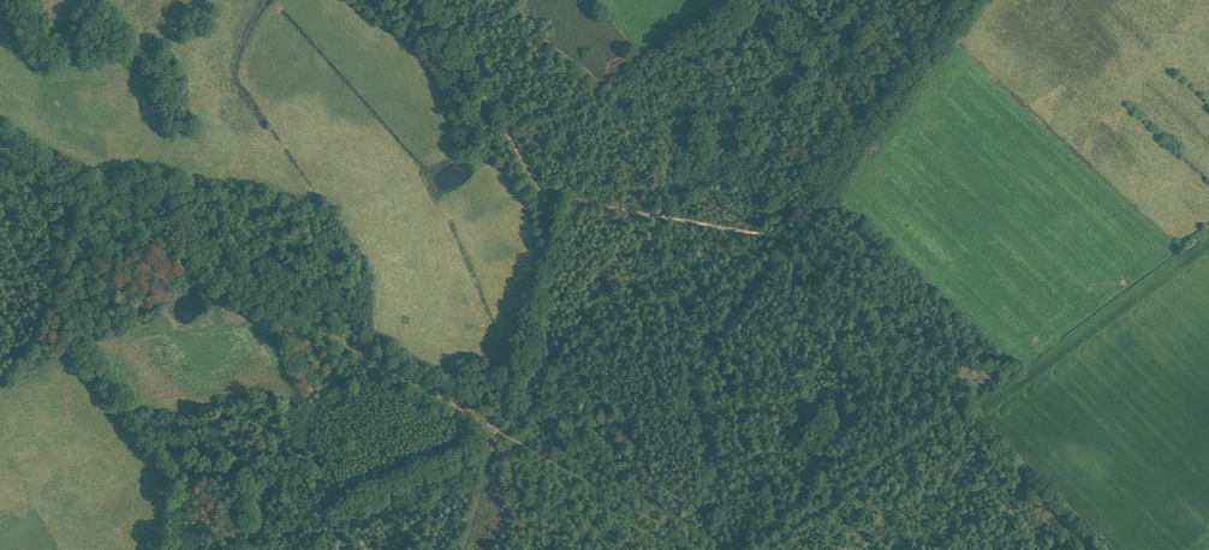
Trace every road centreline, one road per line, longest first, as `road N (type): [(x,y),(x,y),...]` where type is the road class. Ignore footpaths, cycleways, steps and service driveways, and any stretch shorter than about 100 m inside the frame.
road 1 (track): [(0,143),(712,549)]
road 2 (track): [(730,549),(686,385),(796,238)]
road 3 (track): [(442,0),(540,195),(667,216)]
road 4 (track): [(796,238),(974,0)]
road 5 (track): [(504,438),(258,549)]
road 6 (track): [(504,438),(562,199)]
road 7 (track): [(667,216),(796,238)]

